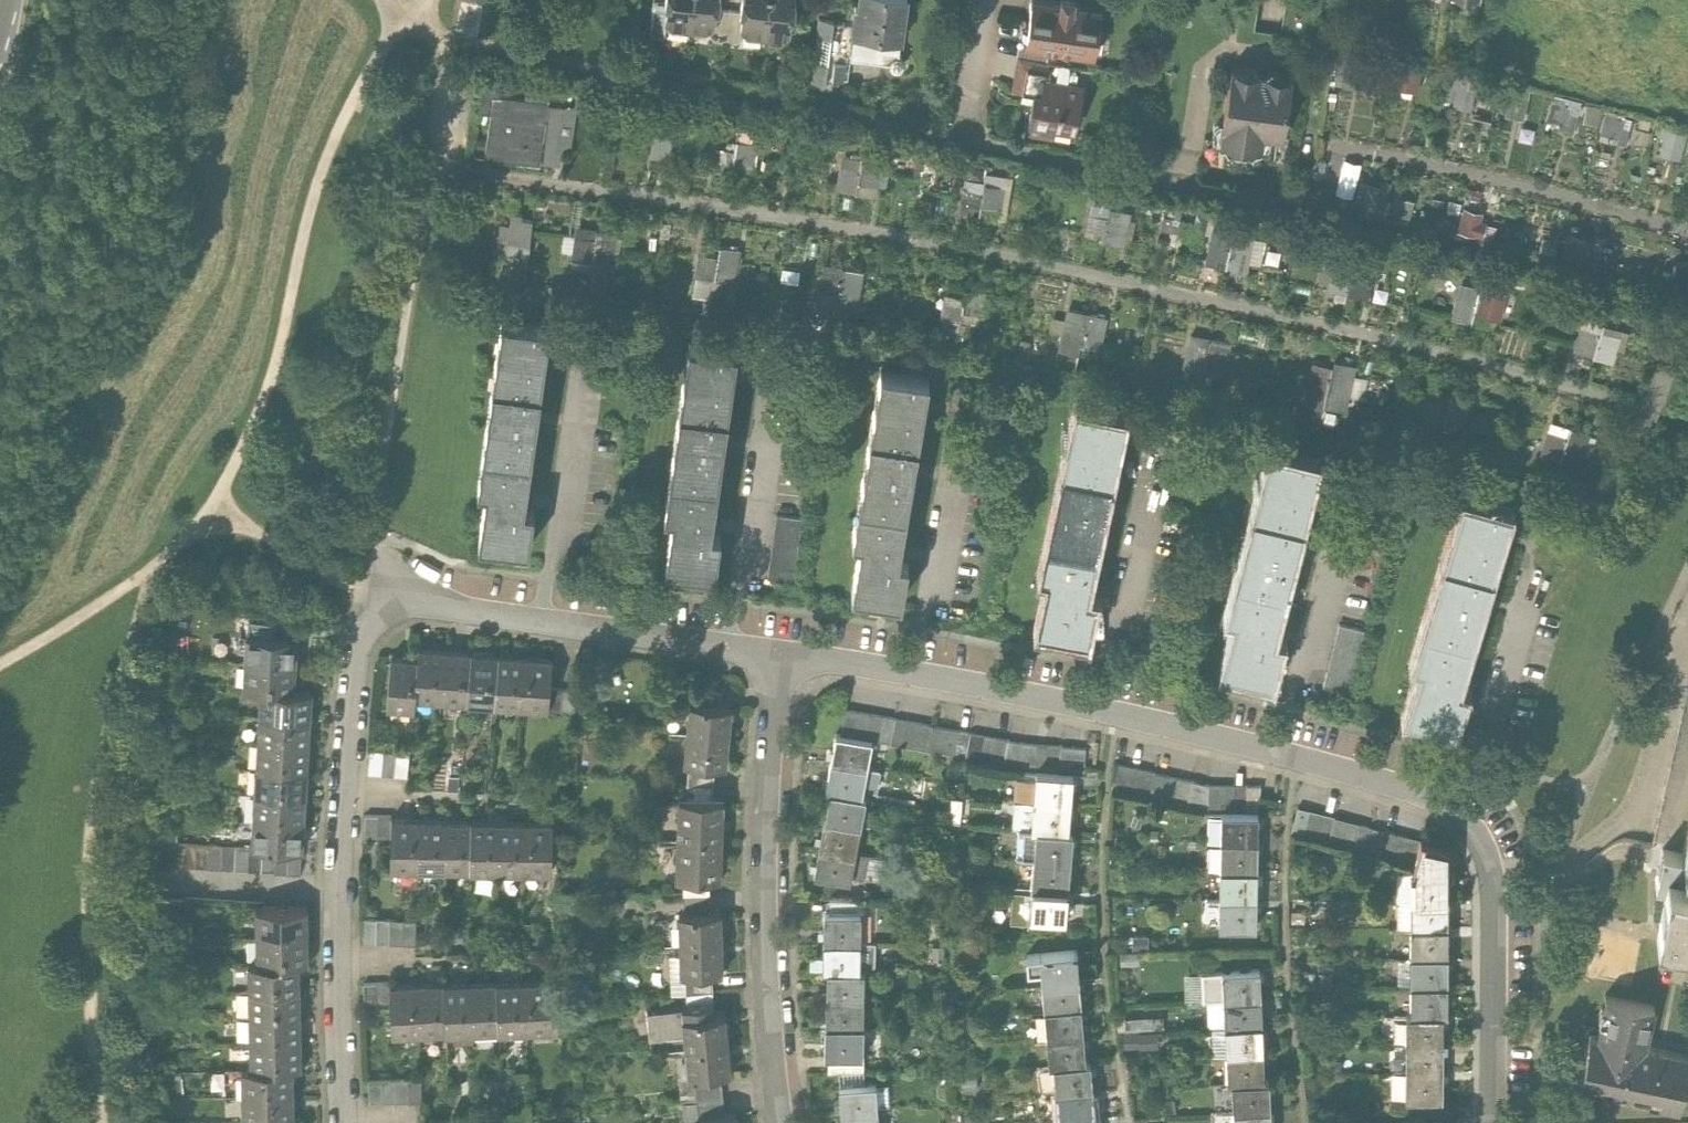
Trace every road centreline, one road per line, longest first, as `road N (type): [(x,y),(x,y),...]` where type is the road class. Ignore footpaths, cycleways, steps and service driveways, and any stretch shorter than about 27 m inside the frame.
road 1 (residential): [(1493,1122),(1492,886),(1476,837),(1442,803),(1118,715),(780,657)]
road 2 (residential): [(780,657),(391,592),(361,635),(354,662),(344,793),(340,963),(351,1122)]
road 3 (residential): [(781,1122),(764,885),(780,657)]
road 4 (residential): [(986,0),(964,137)]

